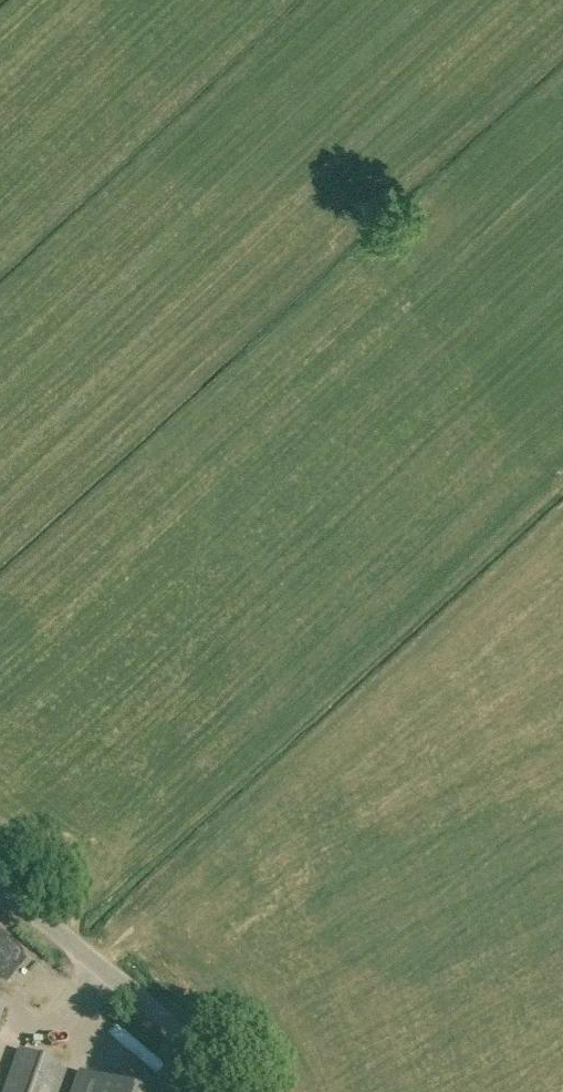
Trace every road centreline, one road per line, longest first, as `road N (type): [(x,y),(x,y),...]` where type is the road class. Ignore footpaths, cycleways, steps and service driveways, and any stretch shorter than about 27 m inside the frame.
road 1 (unclassified): [(237,1091),(194,1043),(0,882)]

